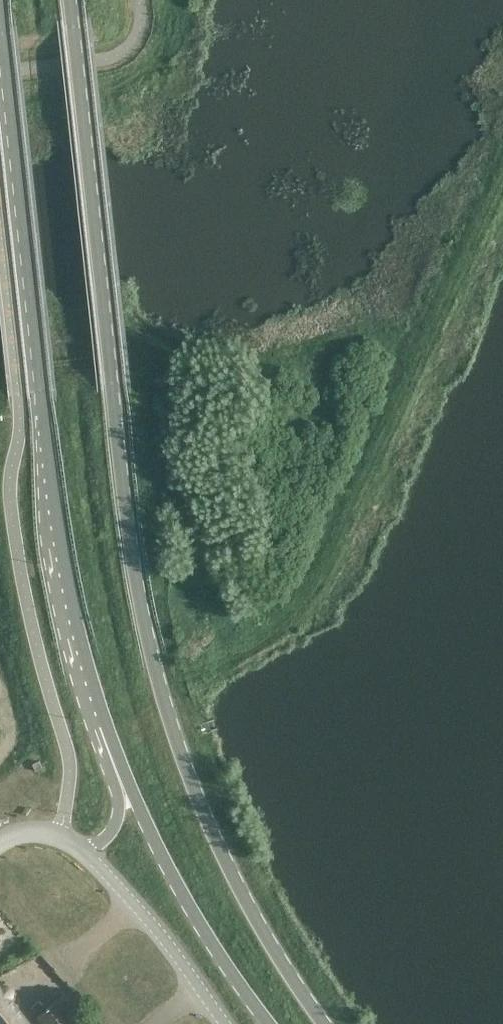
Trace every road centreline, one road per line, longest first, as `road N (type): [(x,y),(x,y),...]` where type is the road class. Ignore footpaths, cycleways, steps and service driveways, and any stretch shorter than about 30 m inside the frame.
road 1 (primary): [(326,1023),(265,935),(215,838),(155,665),(129,530),(71,0)]
road 2 (primary): [(0,8),(61,539),(124,772)]
road 3 (primary): [(124,772),(193,911),(270,1023)]
road 4 (unclassified): [(226,1023),(160,933),(87,853)]

